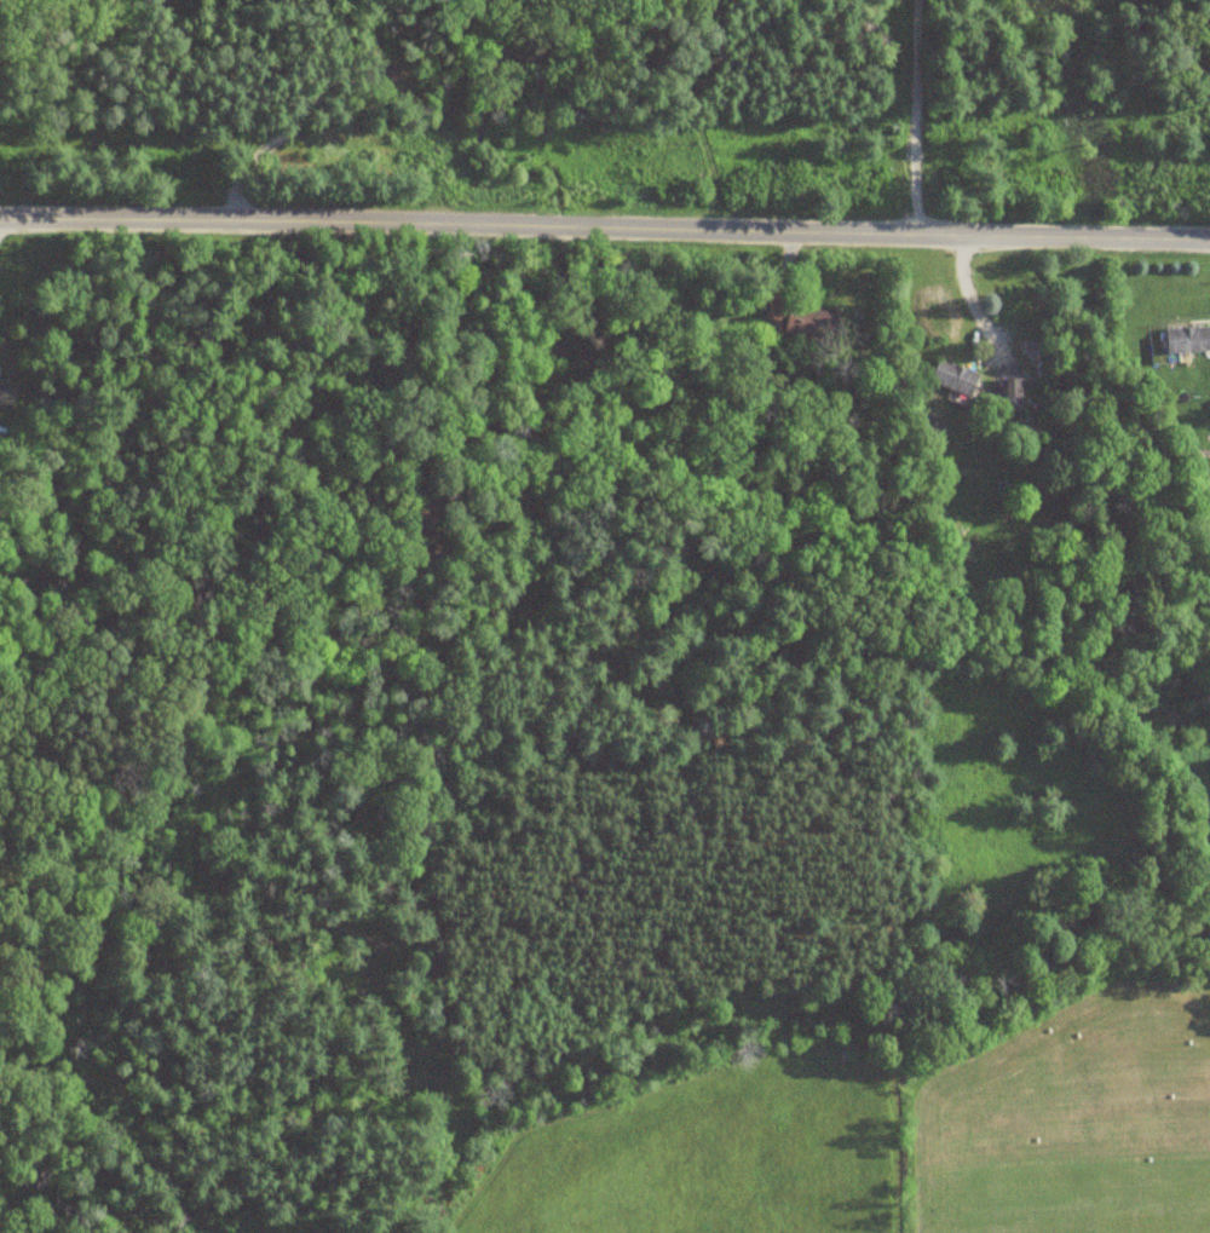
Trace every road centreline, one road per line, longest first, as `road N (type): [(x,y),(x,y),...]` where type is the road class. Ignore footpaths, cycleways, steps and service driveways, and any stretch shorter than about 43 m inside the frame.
road 1 (residential): [(0,220),(1209,239)]

